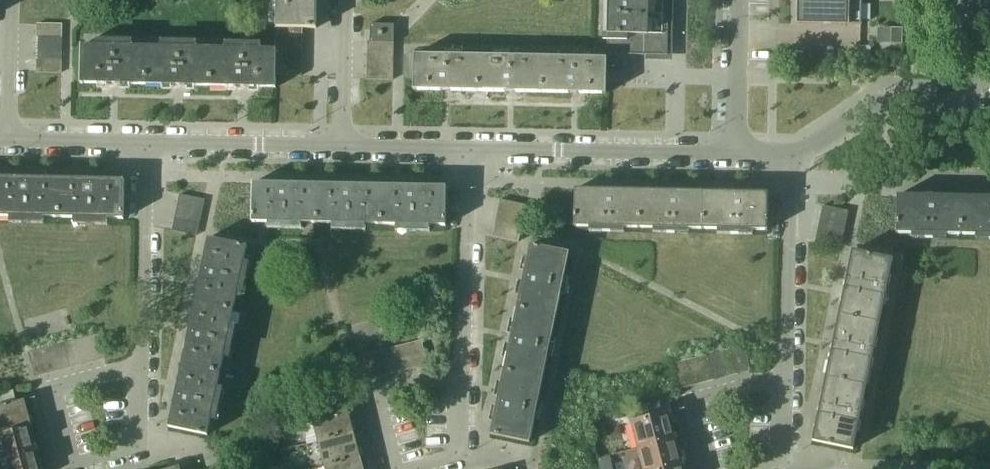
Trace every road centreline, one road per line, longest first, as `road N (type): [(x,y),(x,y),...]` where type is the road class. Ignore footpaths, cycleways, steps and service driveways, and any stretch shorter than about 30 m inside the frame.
road 1 (residential): [(471,150),(733,153)]
road 2 (residential): [(462,377),(471,150)]
road 3 (residential): [(787,378),(787,154)]
road 4 (residential): [(142,367),(147,144)]
road 5 (residential): [(787,154),(874,100),(989,104)]
road 6 (residential): [(147,144),(340,145)]
road 7 (residential): [(142,367),(46,394),(66,468)]
road 8 (residential): [(787,378),(695,403),(714,468)]
road 9 (residential): [(462,377),(374,400),(392,468)]
road 10 (residential): [(733,153),(738,0)]
road 11 (residential): [(340,145),(347,0)]
road 12 (residential): [(7,141),(12,0)]
road 13 (residential): [(7,141),(147,144)]
road 14 (residential): [(340,145),(471,150)]

